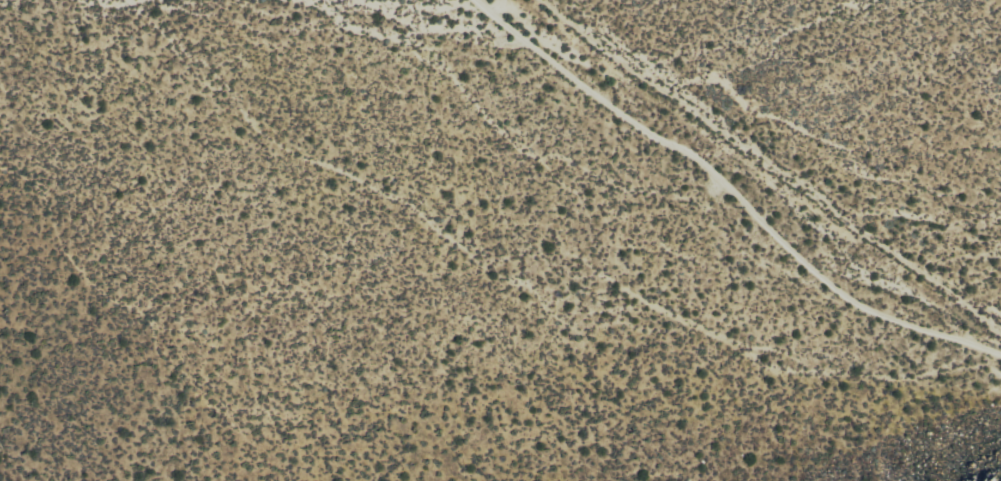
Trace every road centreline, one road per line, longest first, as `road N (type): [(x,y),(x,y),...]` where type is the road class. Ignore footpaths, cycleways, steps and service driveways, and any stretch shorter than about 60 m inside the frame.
road 1 (track): [(1000,354),(873,313),(836,290),(705,166),(636,124),(478,0)]

